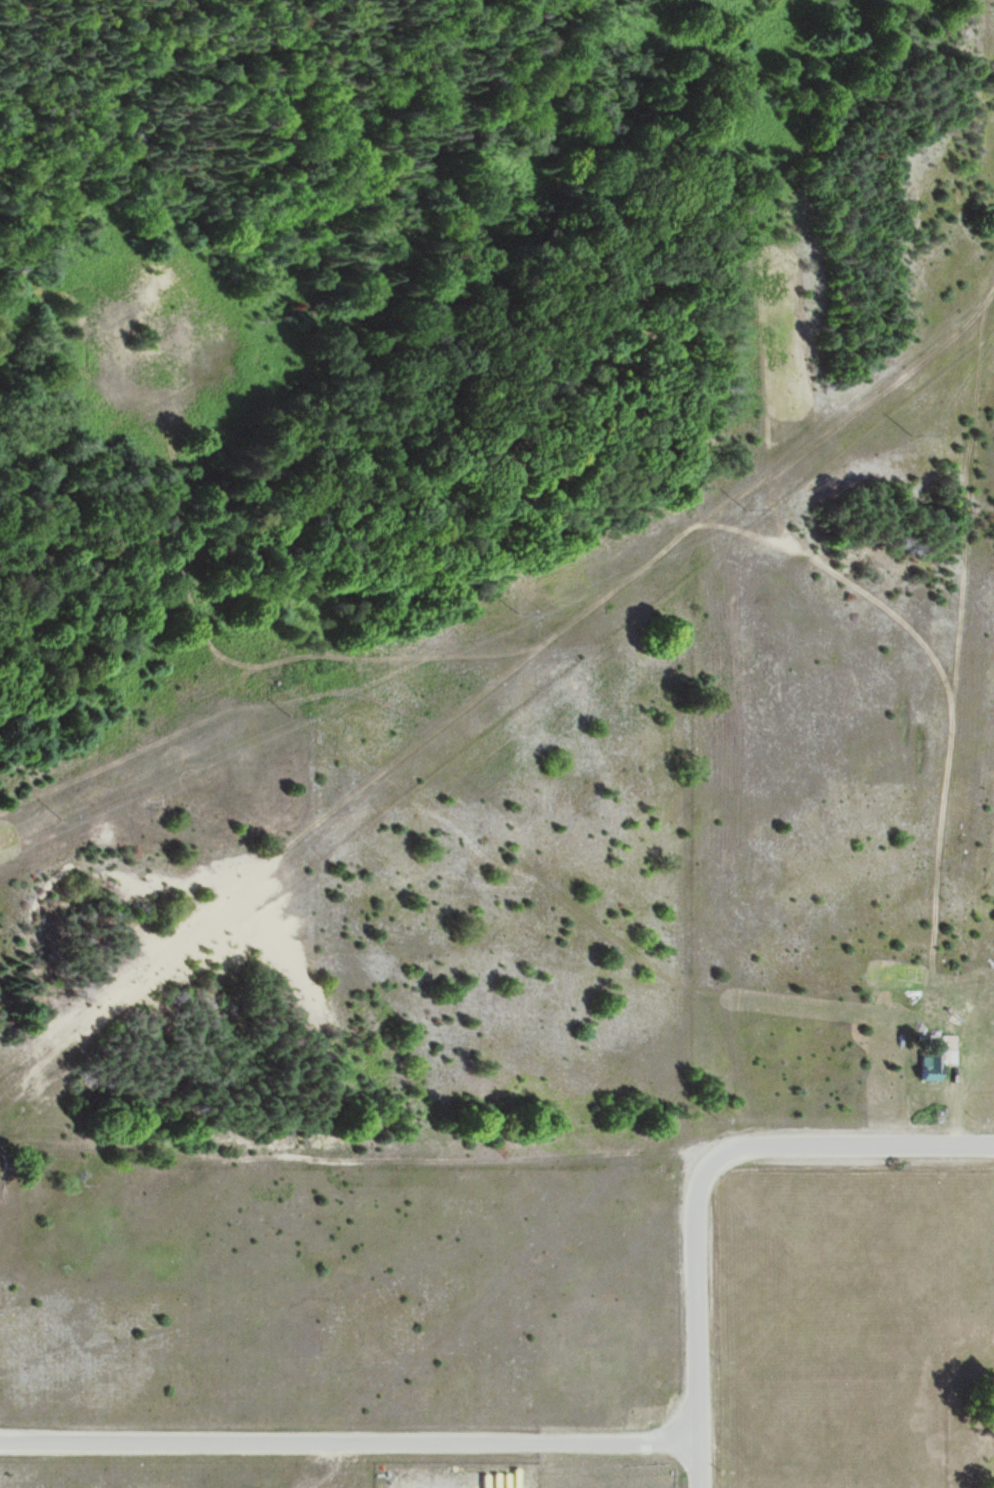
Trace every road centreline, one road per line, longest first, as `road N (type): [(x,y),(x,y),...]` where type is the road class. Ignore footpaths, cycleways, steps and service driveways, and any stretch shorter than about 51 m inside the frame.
road 1 (residential): [(697,1446),(0,1444)]
road 2 (residential): [(698,1487),(697,1166)]
road 3 (residential): [(697,1166),(740,1147),(993,1148)]

